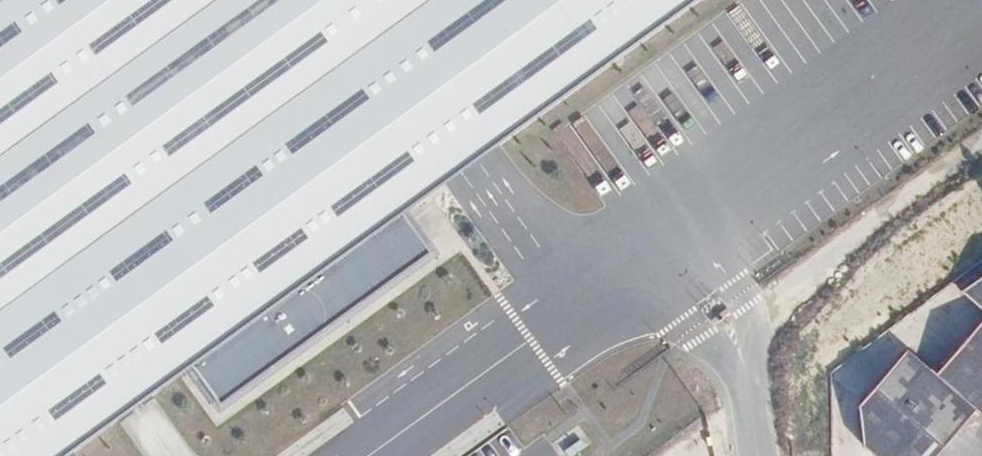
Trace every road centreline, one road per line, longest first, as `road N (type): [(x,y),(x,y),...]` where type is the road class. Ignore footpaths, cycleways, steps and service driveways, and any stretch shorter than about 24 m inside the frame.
road 1 (residential): [(760,455),(752,397),(727,319)]

